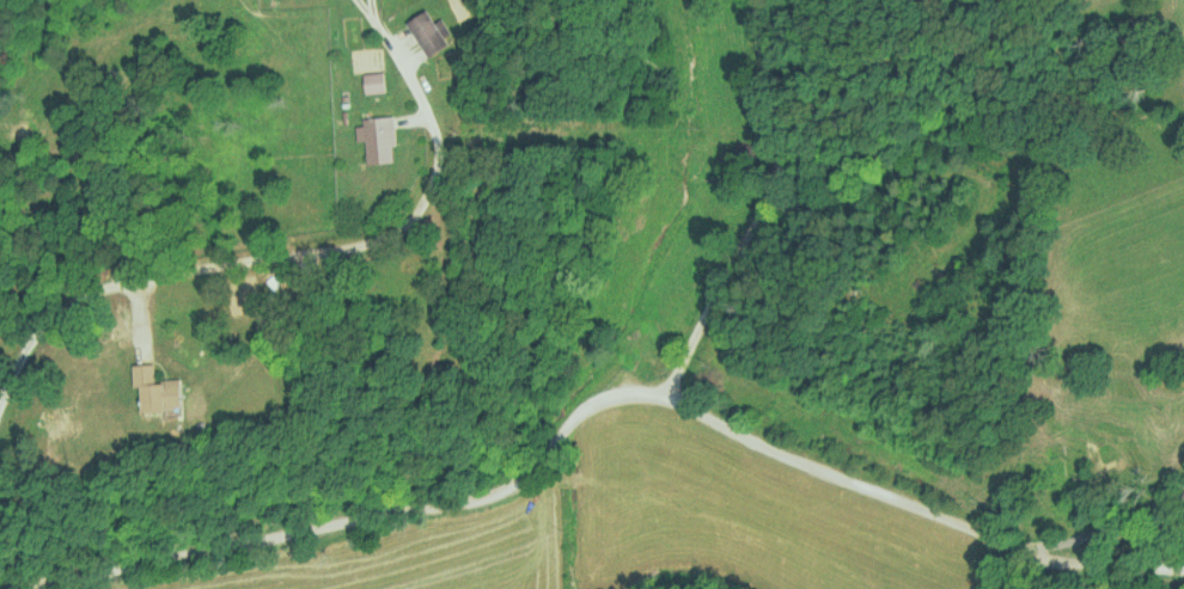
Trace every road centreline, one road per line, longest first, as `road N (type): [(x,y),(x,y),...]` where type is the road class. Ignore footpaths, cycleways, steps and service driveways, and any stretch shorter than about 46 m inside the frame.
road 1 (residential): [(0,585),(439,502),(519,476),(569,424),(620,393),(670,394),(852,479),(1063,551),(1183,571)]
road 2 (residential): [(0,410),(47,319),(90,289),(341,250),(410,221),(432,185),(437,142),(371,0)]
road 3 (residential): [(787,0),(787,82),(763,209),(670,394)]

